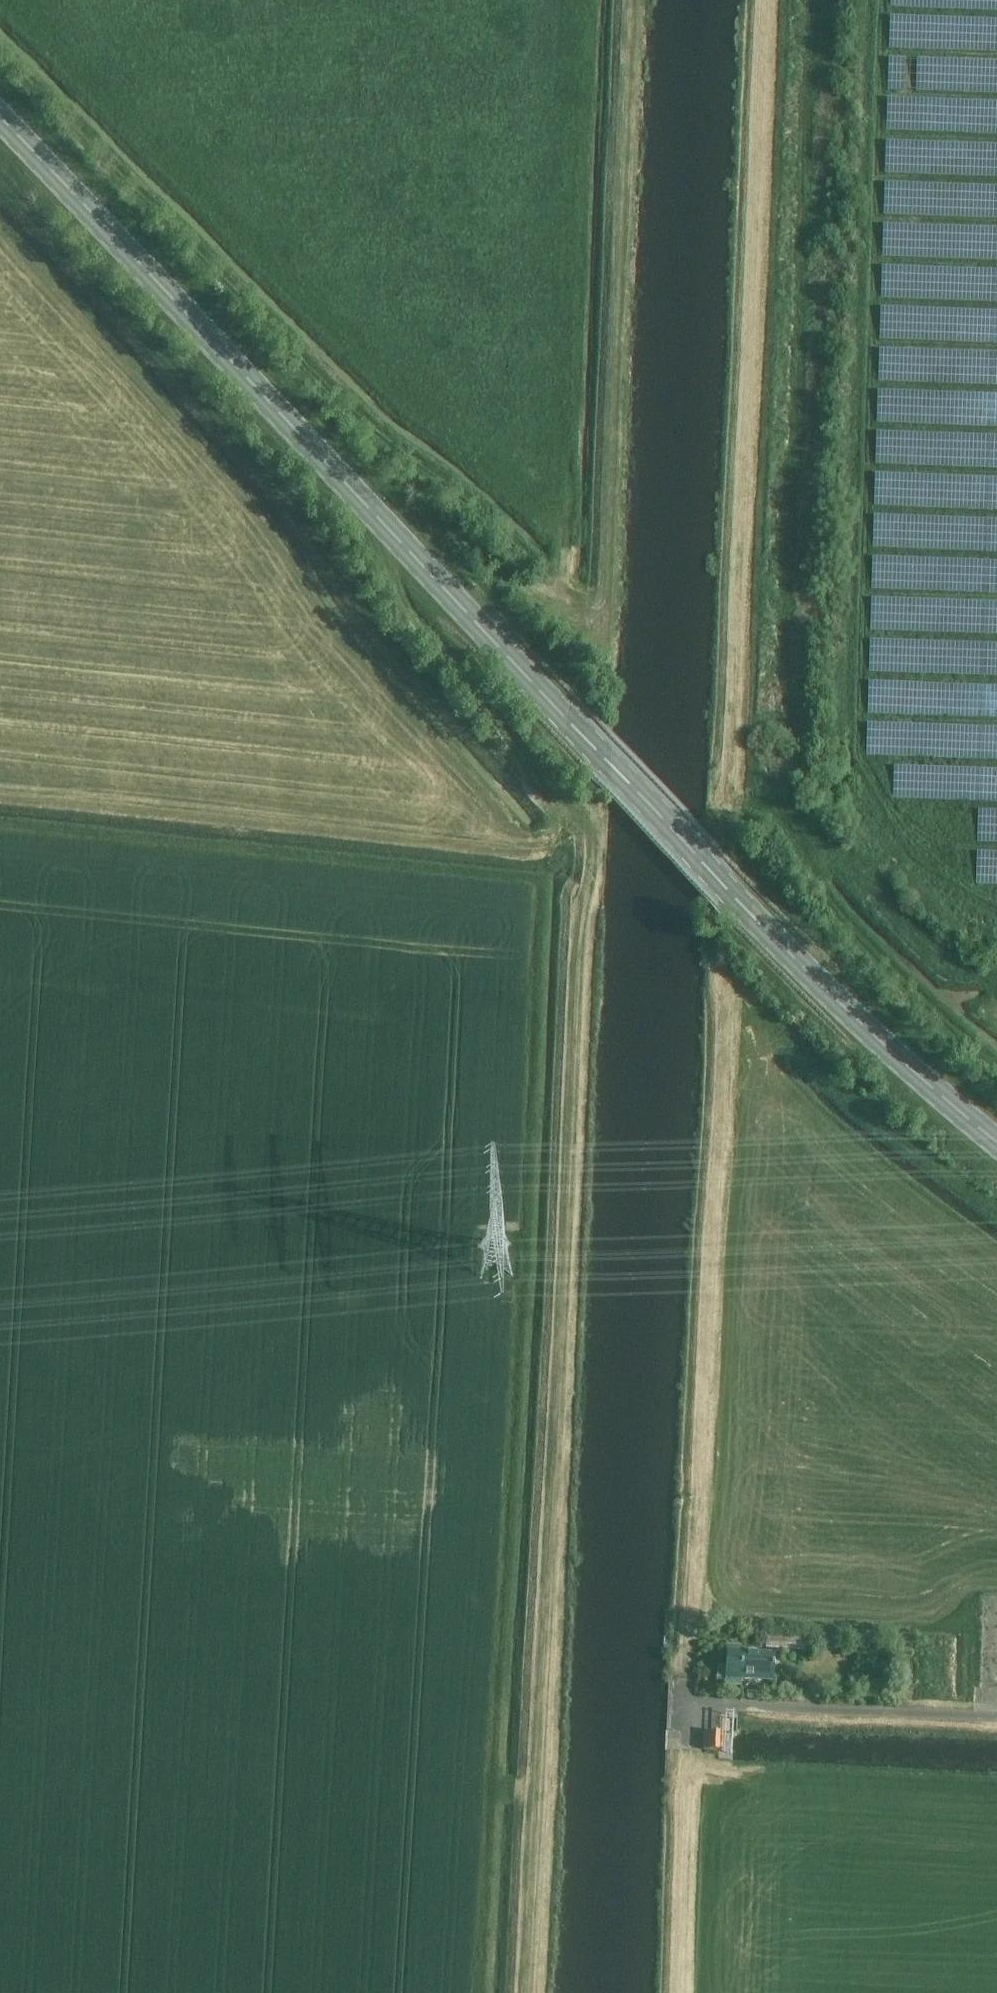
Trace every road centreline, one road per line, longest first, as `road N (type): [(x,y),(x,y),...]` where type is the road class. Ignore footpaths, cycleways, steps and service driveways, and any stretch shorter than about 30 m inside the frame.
road 1 (primary): [(996,1141),(727,890),(0,116)]
road 2 (unclassified): [(996,1734),(789,1727)]

